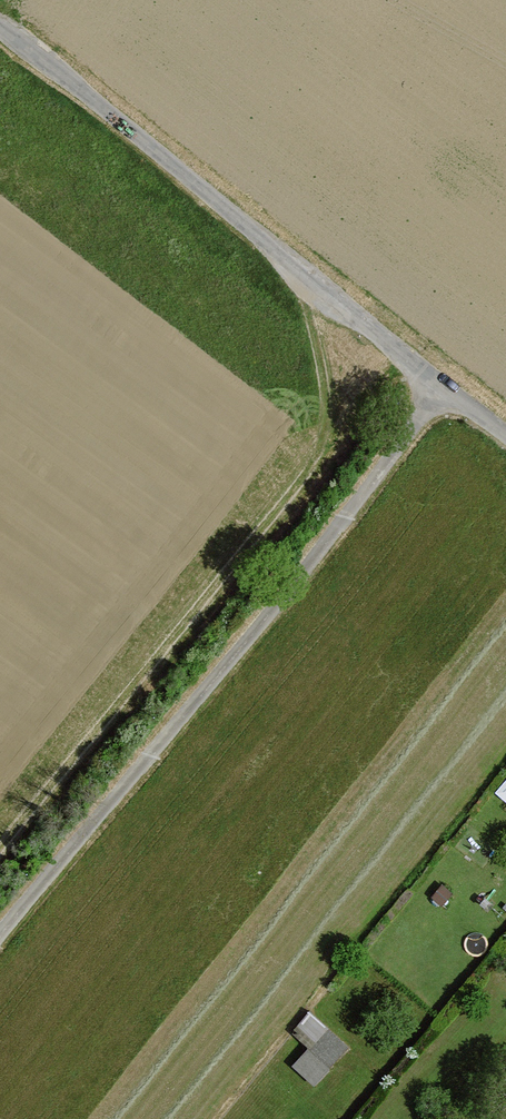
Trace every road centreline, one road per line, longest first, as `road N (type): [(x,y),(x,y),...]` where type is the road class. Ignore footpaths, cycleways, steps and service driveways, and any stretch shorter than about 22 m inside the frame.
road 1 (track): [(0,940),(447,391)]
road 2 (unclassified): [(505,436),(0,28)]
road 3 (track): [(0,831),(393,346)]

